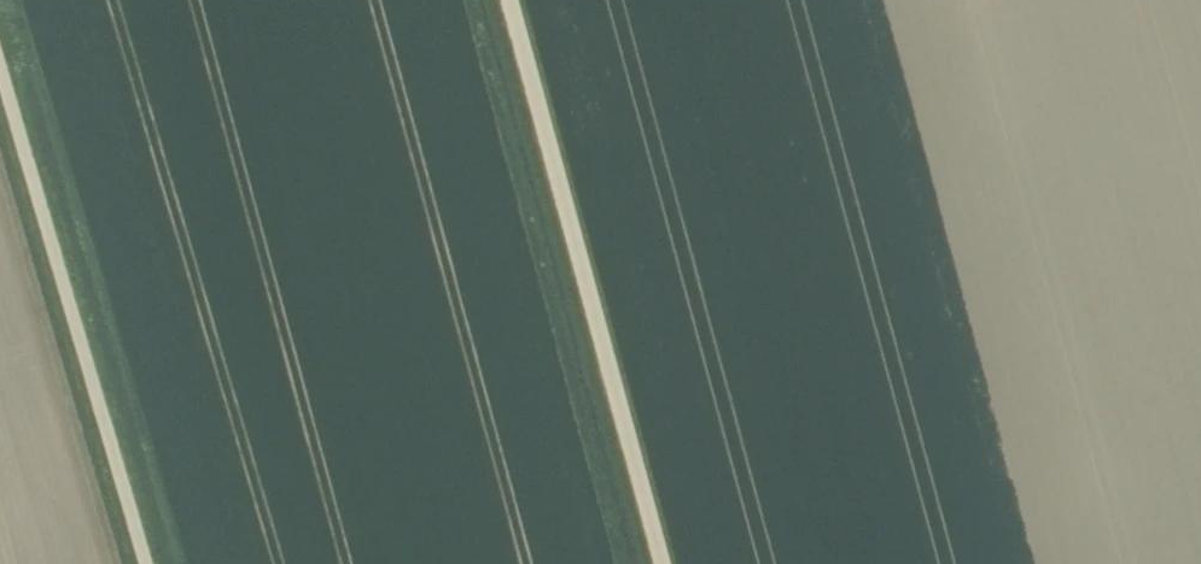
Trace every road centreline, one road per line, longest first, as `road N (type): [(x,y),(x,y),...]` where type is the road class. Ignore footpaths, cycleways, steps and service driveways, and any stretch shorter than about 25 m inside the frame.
road 1 (track): [(506,0),(661,563)]
road 2 (track): [(0,58),(148,563)]

